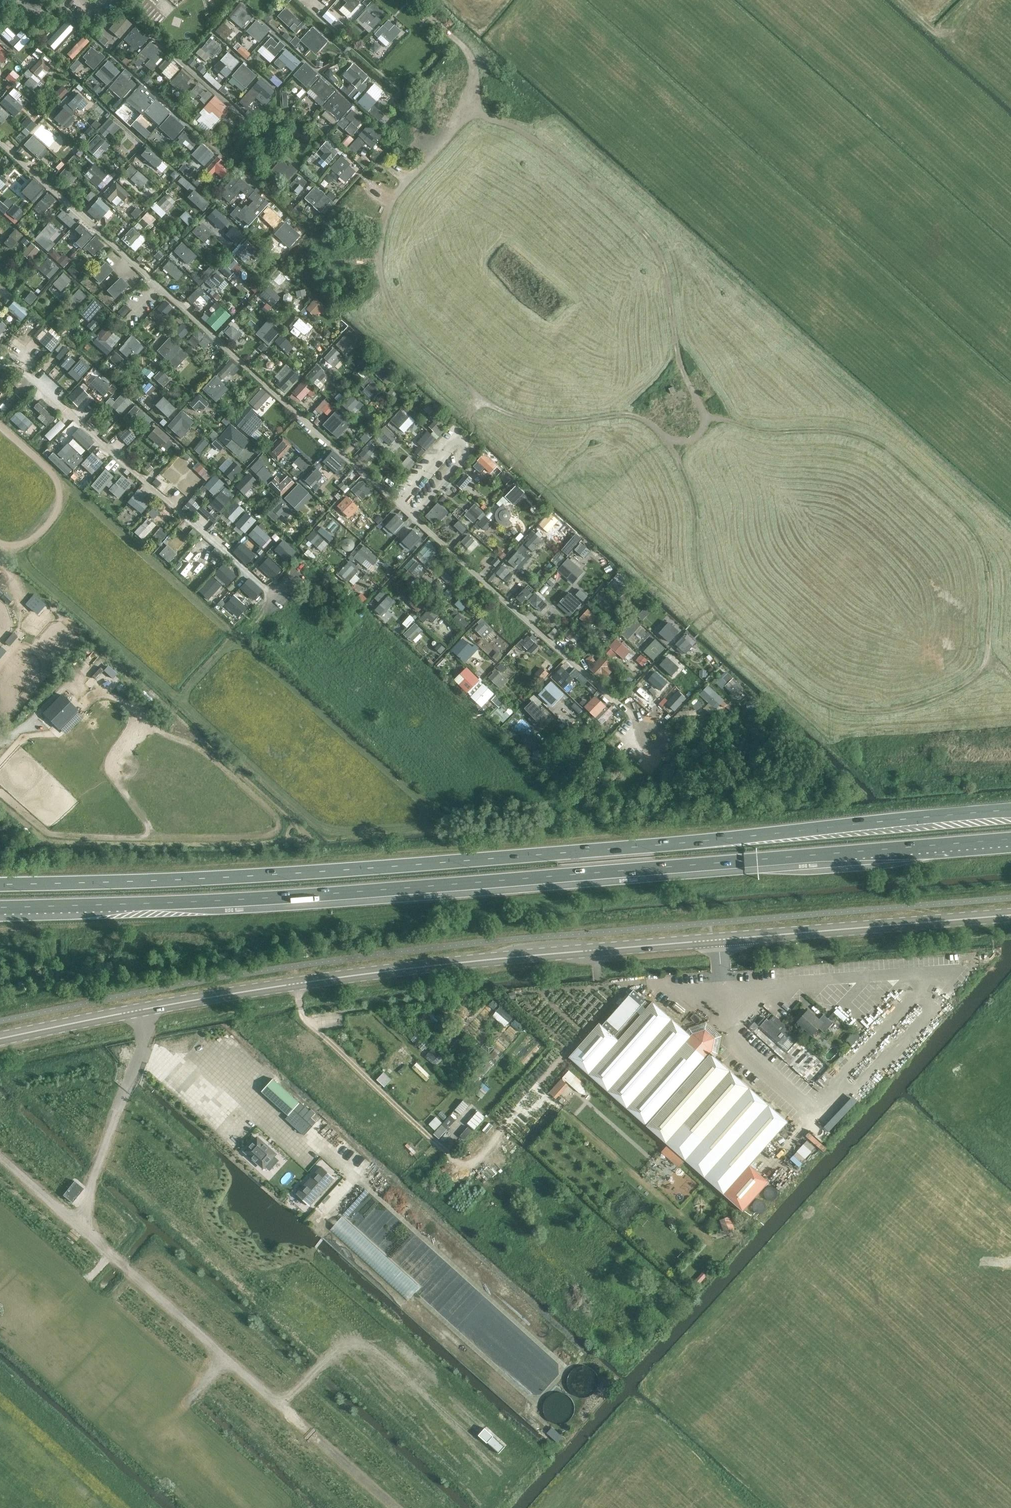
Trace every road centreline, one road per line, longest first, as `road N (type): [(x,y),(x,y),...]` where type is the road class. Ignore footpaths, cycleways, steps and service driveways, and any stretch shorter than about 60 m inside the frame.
road 1 (track): [(677,448),(695,500),(701,577),(715,608),(799,689),(842,709),(889,713),(957,689),(987,663),(995,580),(979,537),(880,444),(840,432),(771,433),(708,415),(679,359),(662,252),(569,165),(517,128),(477,112)]
road 2 (trunk): [(1010,812),(403,867),(0,885)]
road 3 (trunk): [(0,908),(332,894),(1010,839)]
road 4 (residential): [(645,728),(0,141)]
road 5 (secondary): [(715,940),(289,984),(0,1039)]
road 6 (track): [(481,401),(395,318),(378,263),(388,205),(477,112)]
road 7 (secondary): [(1010,915),(715,940)]
road 8 (track): [(77,1225),(283,1411)]
road 9 (unclassified): [(210,541),(15,369),(0,366)]
road 10 (track): [(708,415),(677,448),(649,418),(558,421),(481,401),(471,416)]
road 11 (track): [(147,1008),(146,1041),(77,1225)]
road 12 (track): [(383,1496),(283,1411),(324,1360)]
road 13 (track): [(0,427),(62,489),(34,535),(15,546),(0,543)]

